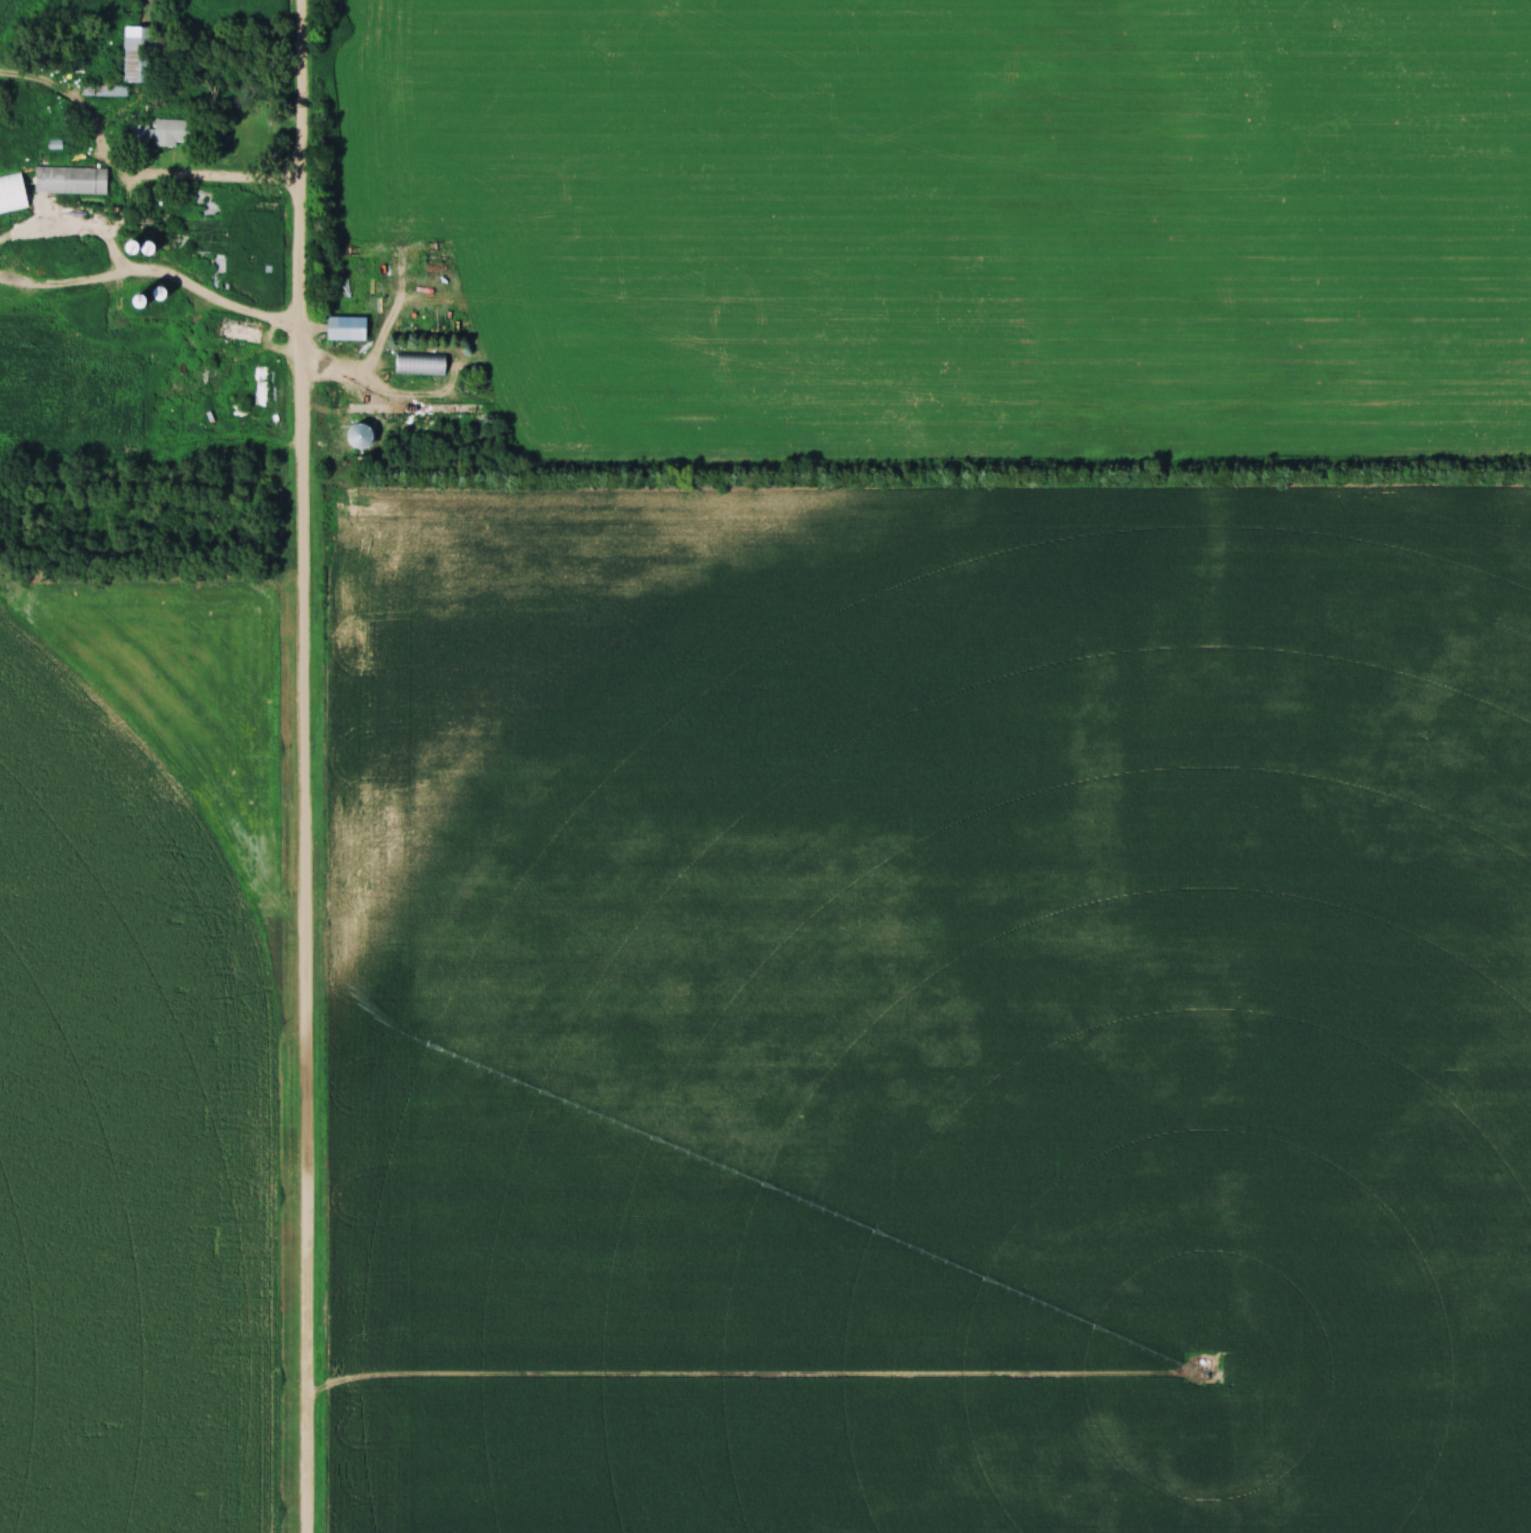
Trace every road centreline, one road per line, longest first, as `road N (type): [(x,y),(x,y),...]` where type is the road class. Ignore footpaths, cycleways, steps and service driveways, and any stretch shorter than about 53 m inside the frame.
road 1 (residential): [(309,1532),(302,0)]

